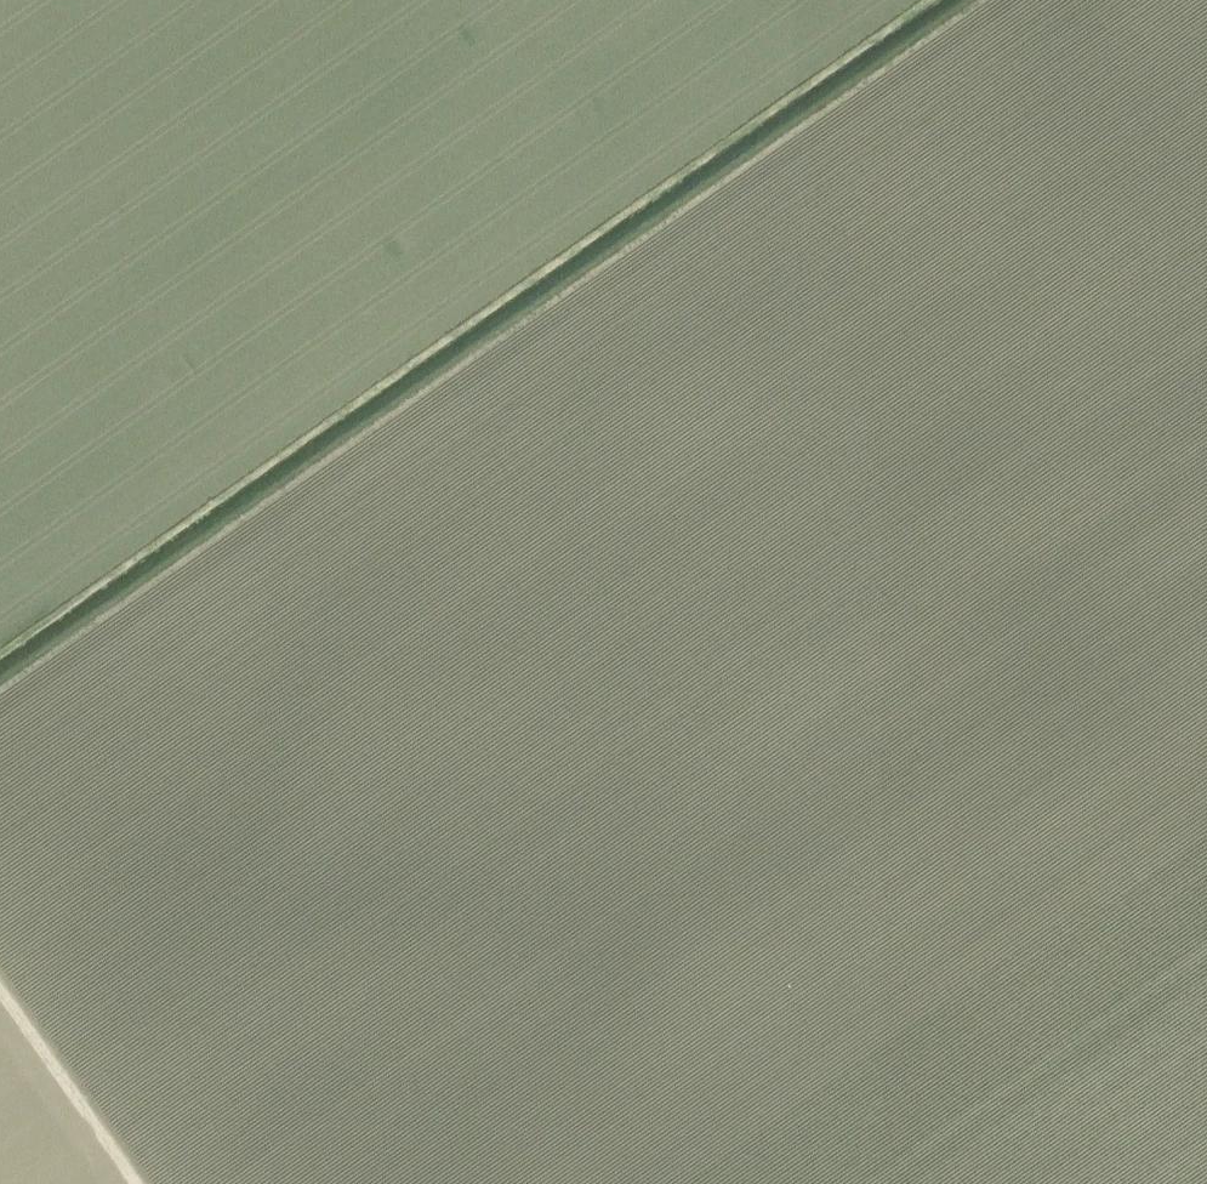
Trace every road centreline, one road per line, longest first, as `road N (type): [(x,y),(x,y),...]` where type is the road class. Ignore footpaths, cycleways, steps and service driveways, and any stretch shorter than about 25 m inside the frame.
road 1 (track): [(0,992),(136,1183)]

